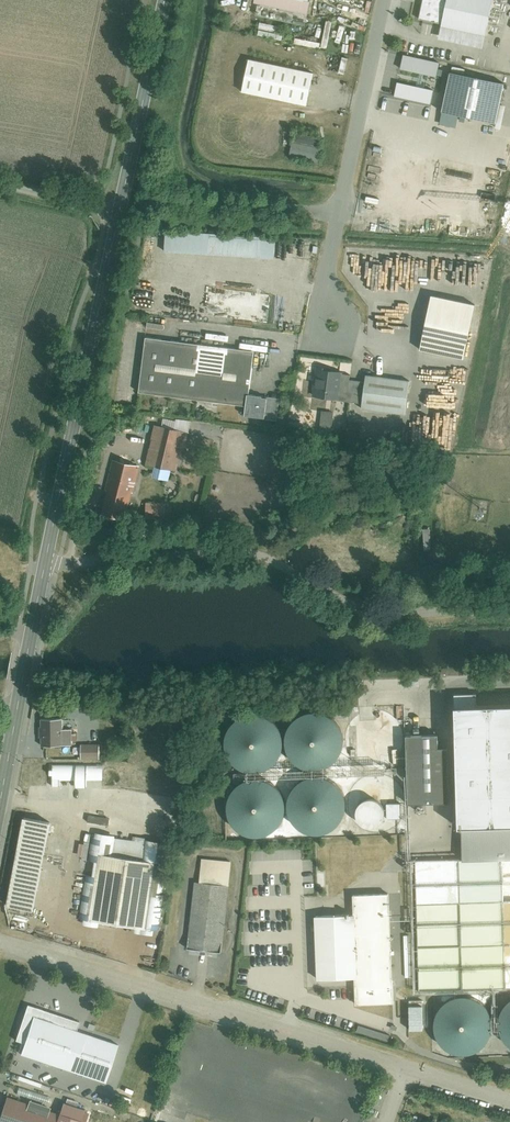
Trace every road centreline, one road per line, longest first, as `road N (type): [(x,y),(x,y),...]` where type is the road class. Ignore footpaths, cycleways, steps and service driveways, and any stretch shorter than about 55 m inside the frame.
road 1 (unclassified): [(57,563),(251,551),(368,608),(509,609)]
road 2 (residential): [(0,939),(406,1071)]
road 3 (secondary): [(122,209),(43,562)]
road 4 (residential): [(384,0),(326,275),(332,325)]
road 5 (secondary): [(167,0),(122,209)]
road 6 (residential): [(0,182),(122,209)]

